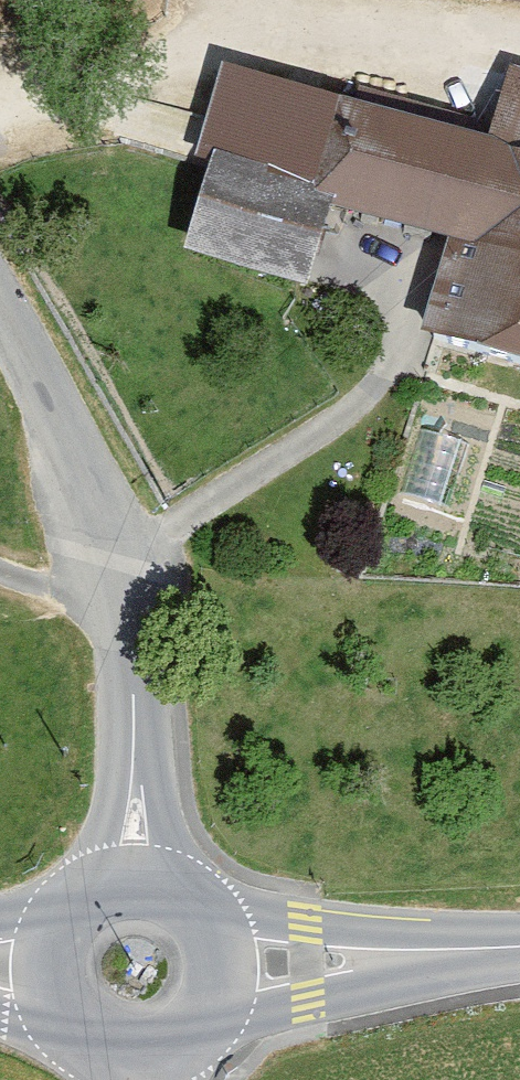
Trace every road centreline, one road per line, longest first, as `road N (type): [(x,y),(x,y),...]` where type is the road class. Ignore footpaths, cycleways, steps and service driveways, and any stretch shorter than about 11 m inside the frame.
road 1 (tertiary): [(135,868),(135,716),(120,584),(0,299)]
road 2 (track): [(0,85),(170,69),(273,0)]
road 3 (tertiary): [(519,947),(230,965)]
road 4 (track): [(274,0),(519,44)]
road 5 (tertiary): [(135,868),(80,884),(59,903),(44,927),(36,971)]
road 6 (tertiary): [(36,971),(65,1033),(89,1050),(145,1060)]
road 7 (tertiary): [(230,965),(212,909),(164,873),(135,868)]
road 8 (tertiary): [(145,1060),(196,1039),(226,993),(230,965)]

